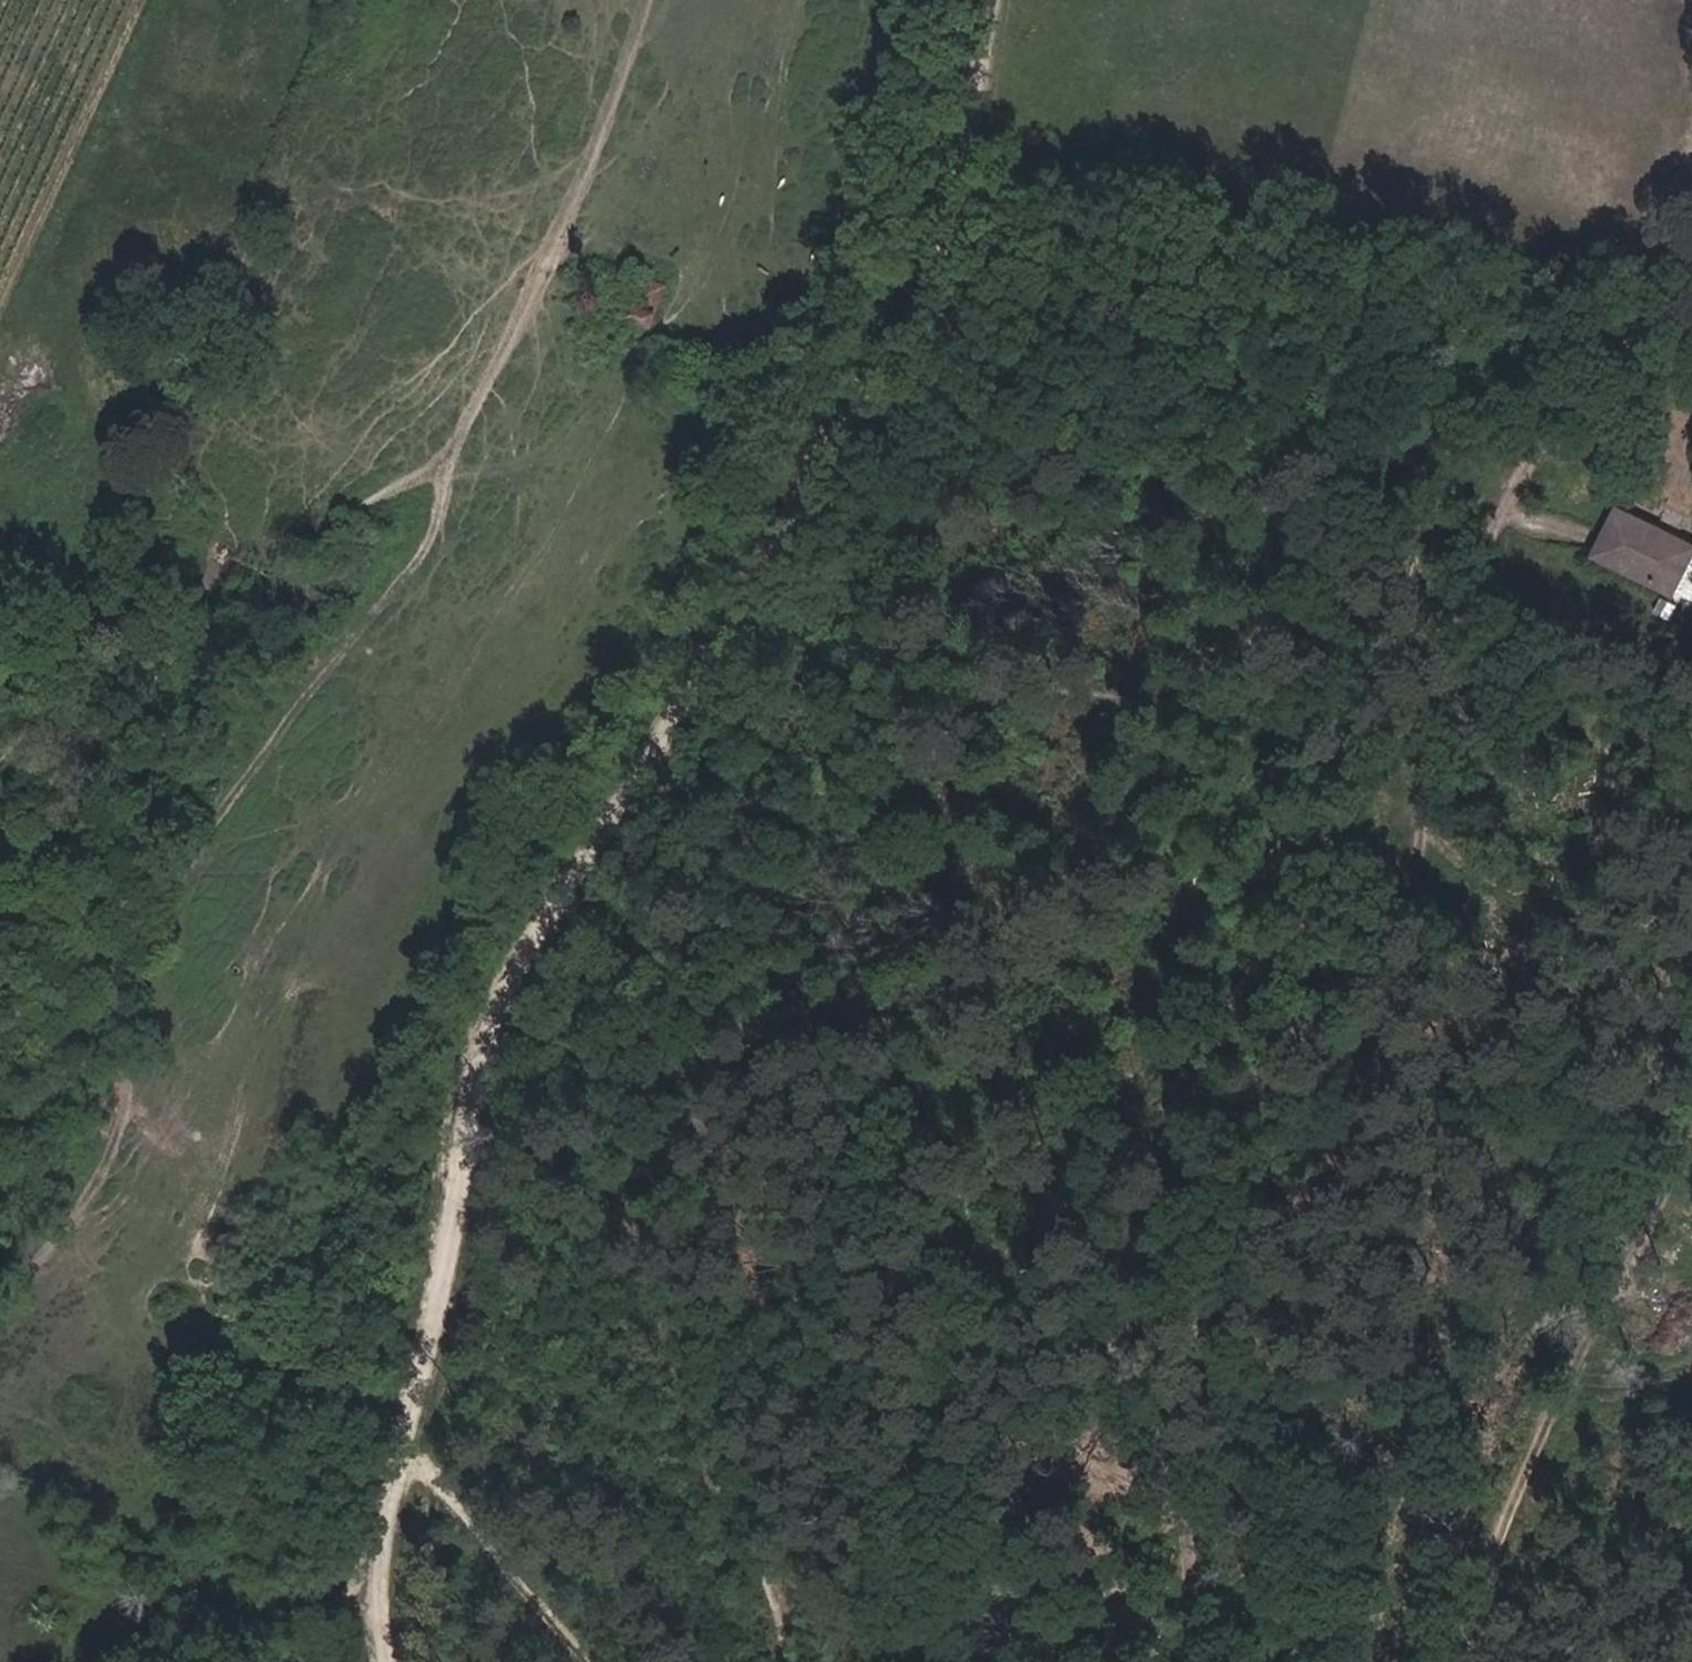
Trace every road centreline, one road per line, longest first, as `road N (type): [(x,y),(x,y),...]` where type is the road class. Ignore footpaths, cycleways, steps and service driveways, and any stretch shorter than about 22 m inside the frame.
road 1 (track): [(996,0),(959,122),(869,335),(596,812),(465,1061),(444,1328),(370,1587),(393,1661)]
road 2 (track): [(1691,1224),(1552,1475),(1501,1661)]
road 3 (track): [(596,1661),(415,1449)]

